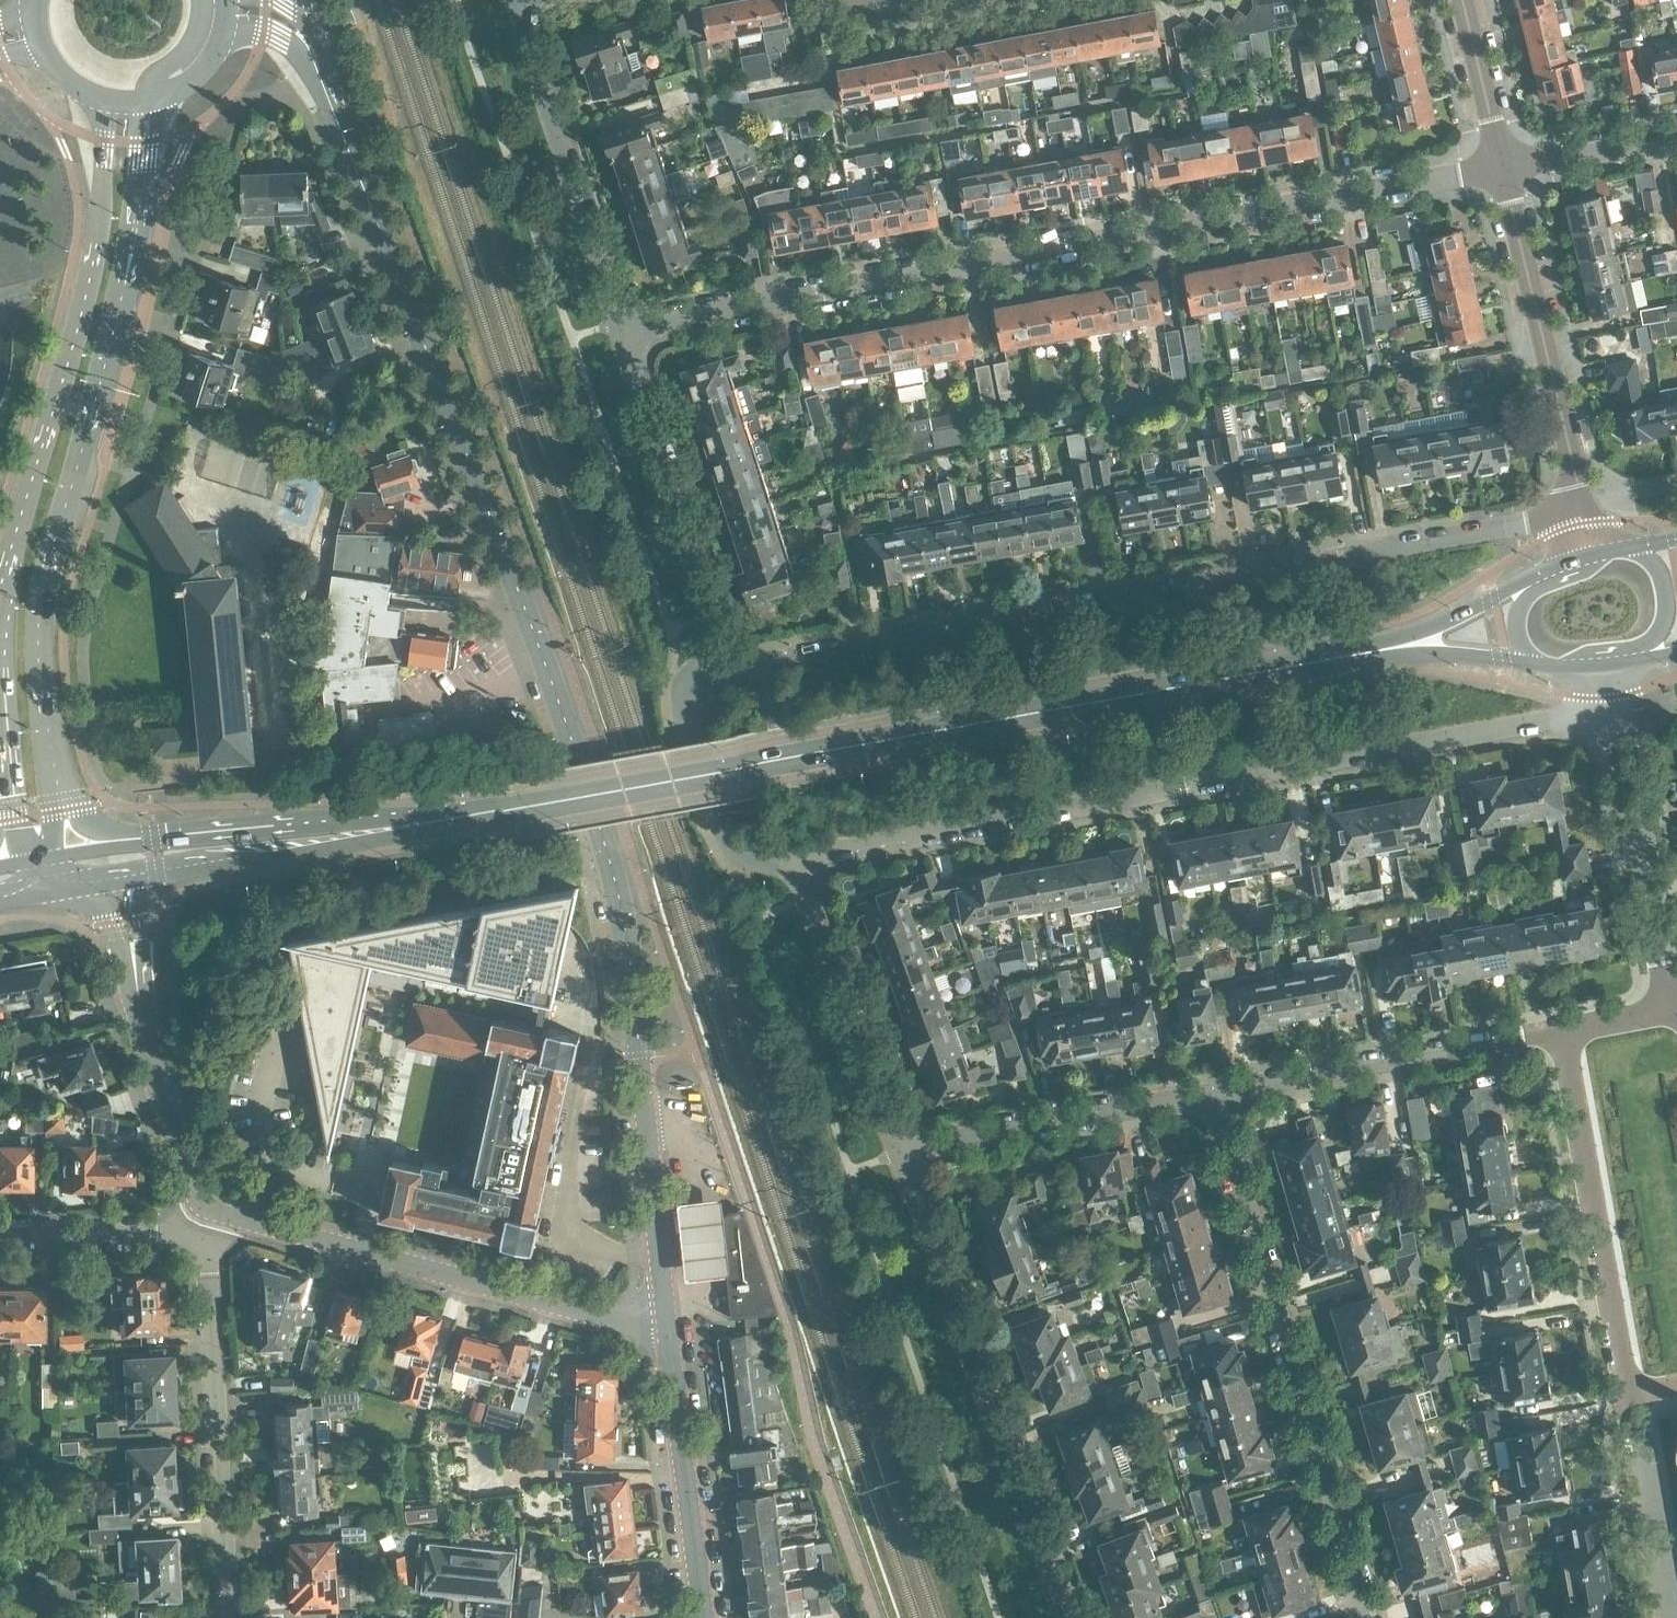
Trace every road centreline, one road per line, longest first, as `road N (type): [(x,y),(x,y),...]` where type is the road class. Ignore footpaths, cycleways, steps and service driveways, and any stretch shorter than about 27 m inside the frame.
road 1 (tertiary): [(669,1325),(614,871),(563,703),(310,48)]
road 2 (primary): [(414,824),(1358,653)]
road 3 (residential): [(617,324),(1503,165)]
road 4 (residential): [(729,669),(1576,511)]
road 5 (residential): [(792,859),(1544,722),(1616,719)]
road 6 (primary): [(63,810),(38,644),(45,576),(135,228)]
road 7 (residential): [(1365,1617),(1212,1091)]
road 8 (primary): [(91,94),(105,156),(91,266),(0,614)]
road 9 (residential): [(1068,1617),(899,1154)]
road 10 (tertiary): [(219,1211),(615,1322),(669,1325)]
road 11 (residential): [(234,1617),(209,1275),(219,1211)]
road 12 (residential): [(1634,1403),(1565,1029)]
road 13 (residential): [(729,669),(617,324)]
road 14 (residential): [(1212,1091),(1565,1029)]
road 15 (tertiary): [(1576,511),(1503,165)]
road 16 (residential): [(617,324),(512,0)]
road 17 (residential): [(899,1154),(1212,1091)]
road 18 (residential): [(899,1154),(792,859)]
road 19 (tertiary): [(705,1617),(669,1325)]
road 20 (residential): [(1669,1008),(1616,719)]
road 21 (primary): [(414,824),(125,847)]
road 22 (residential): [(792,859),(769,863),(734,849),(687,743),(686,696),(705,675),(729,669)]
road 23 (primary): [(153,875),(414,824)]
road 24 (tertiary): [(219,1211),(187,1165),(139,991)]
road 25 (residential): [(219,1211),(156,1234),(0,1233)]
road 26 (residential): [(1669,1617),(1634,1403)]
road 27 (primary): [(1543,571),(1358,653)]
road 28 (primary): [(1358,653),(1549,666)]
road 29 (residential): [(1676,134),(1503,165)]
road 30 (tertiary): [(1503,165),(1464,0)]
road 31 (primary): [(0,701),(23,862)]
road 32 (primary): [(1638,662),(1661,630),(1666,591),(1659,569),(1627,547)]
road 33 (primary): [(135,228),(164,97)]
road 34 (primary): [(135,228),(143,102)]
road 35 (primary): [(143,102),(152,79),(190,47),(202,0)]

